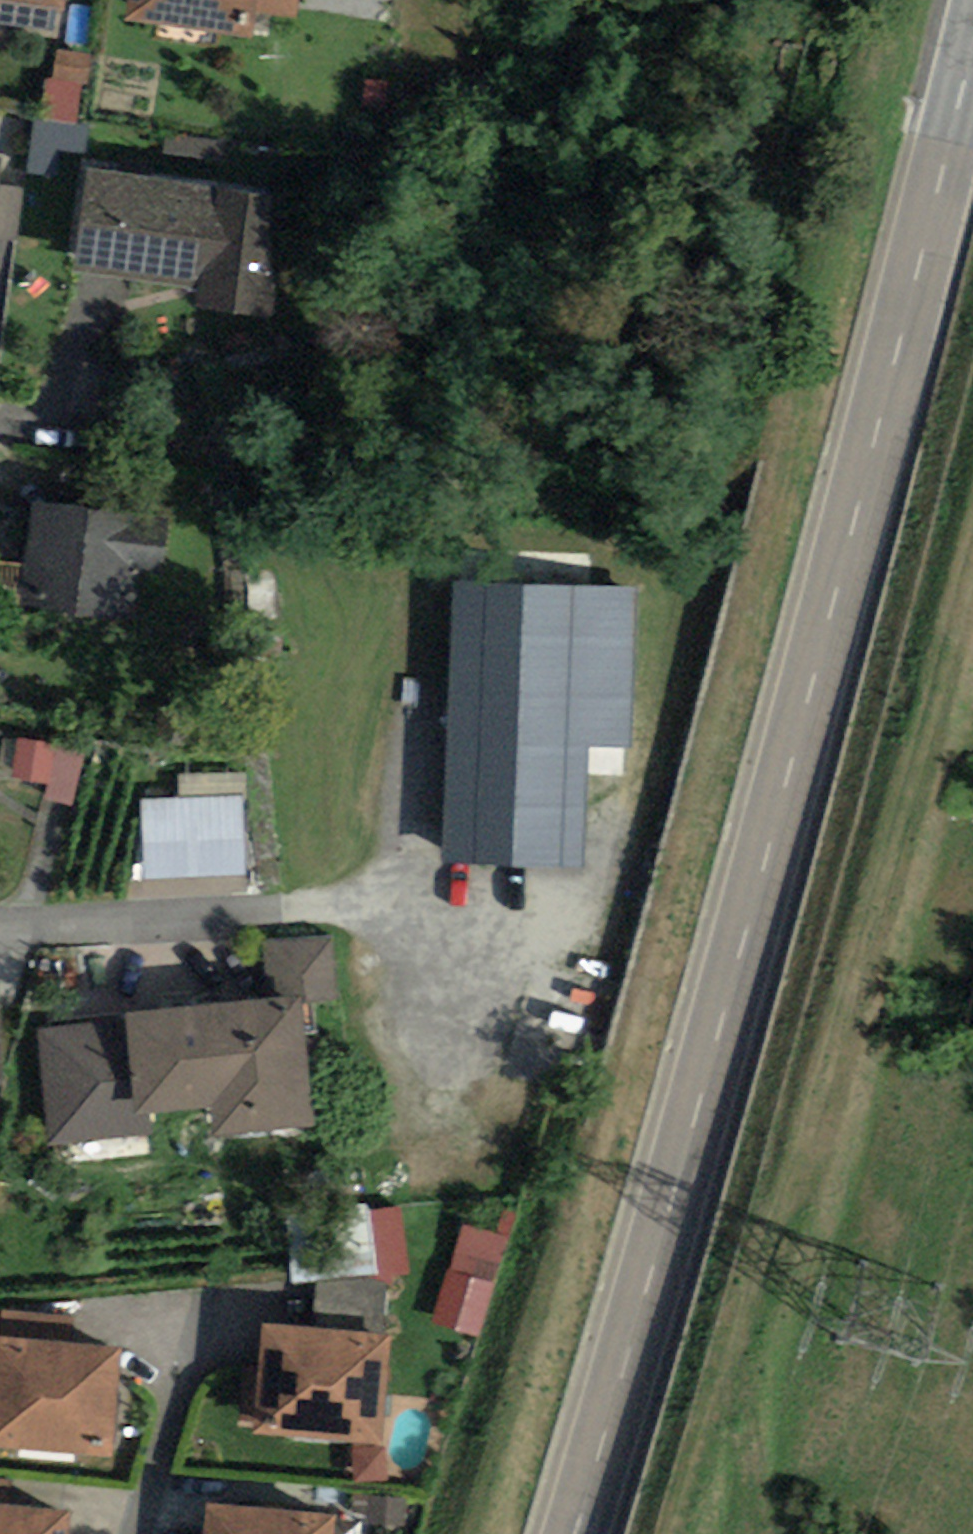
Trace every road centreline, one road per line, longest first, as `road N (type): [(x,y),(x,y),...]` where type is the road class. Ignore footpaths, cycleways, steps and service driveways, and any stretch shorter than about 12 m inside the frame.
road 1 (secondary): [(972,83),(776,821),(572,1533)]
road 2 (track): [(670,1533),(880,807),(972,422)]

